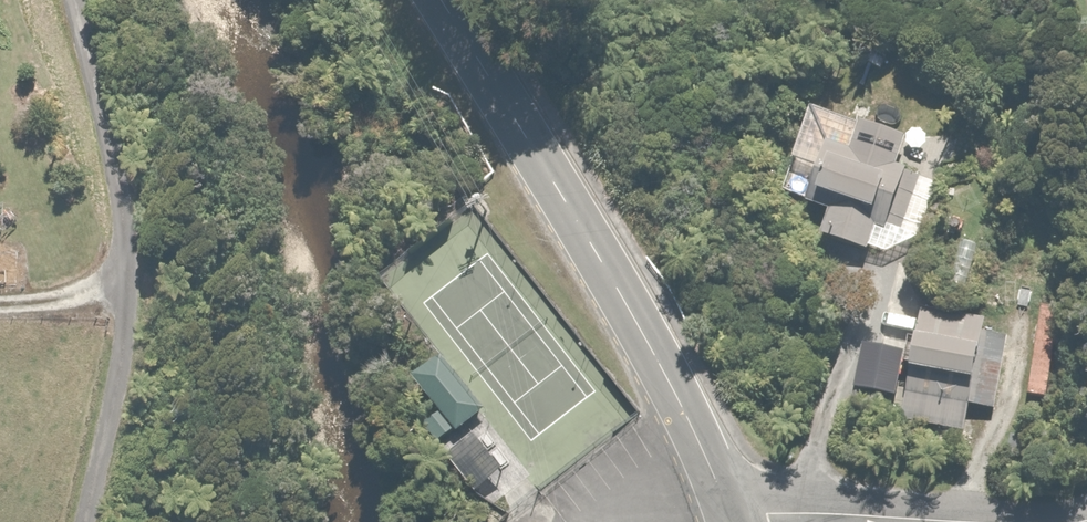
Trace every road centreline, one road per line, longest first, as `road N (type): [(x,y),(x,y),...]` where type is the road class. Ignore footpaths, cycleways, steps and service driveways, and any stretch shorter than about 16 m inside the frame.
road 1 (tertiary): [(436,0),(627,306),(730,521)]
road 2 (residential): [(86,0),(119,182),(126,280),(124,346),(87,521)]
road 3 (residential): [(730,521),(810,511),(998,521)]

